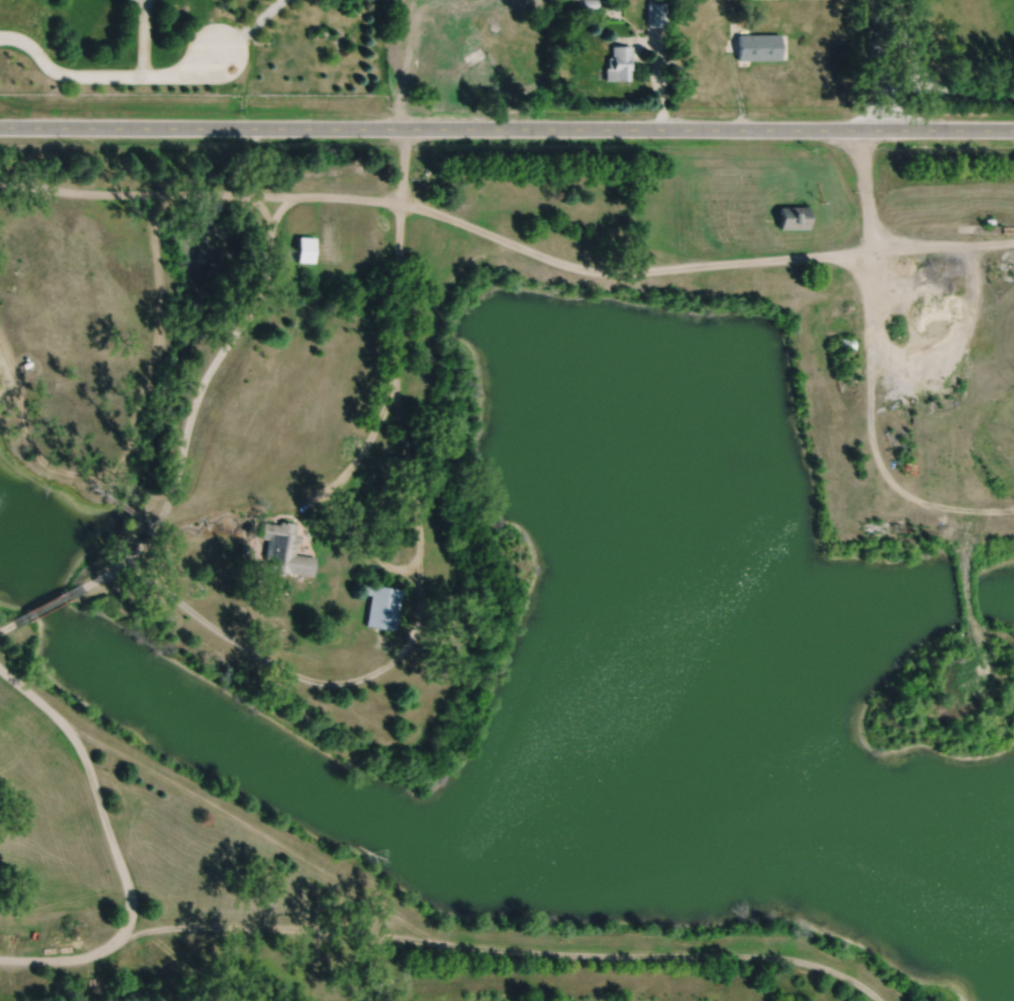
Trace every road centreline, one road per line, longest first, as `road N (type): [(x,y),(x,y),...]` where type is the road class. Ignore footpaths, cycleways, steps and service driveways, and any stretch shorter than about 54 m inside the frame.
road 1 (tertiary): [(0,126),(1013,129)]
road 2 (track): [(123,935),(276,927),(520,951),(749,955),(820,967),(879,1000)]
road 3 (track): [(441,943),(64,725)]
road 4 (track): [(1013,509),(909,496),(879,462),(869,423),(868,251)]
road 5 (track): [(75,474),(115,466),(134,437),(160,336),(153,227),(160,193)]
road 6 (track): [(116,500),(40,460),(21,422),(18,379),(0,334)]
road 7 (track): [(966,509),(969,614),(985,667),(982,704)]

